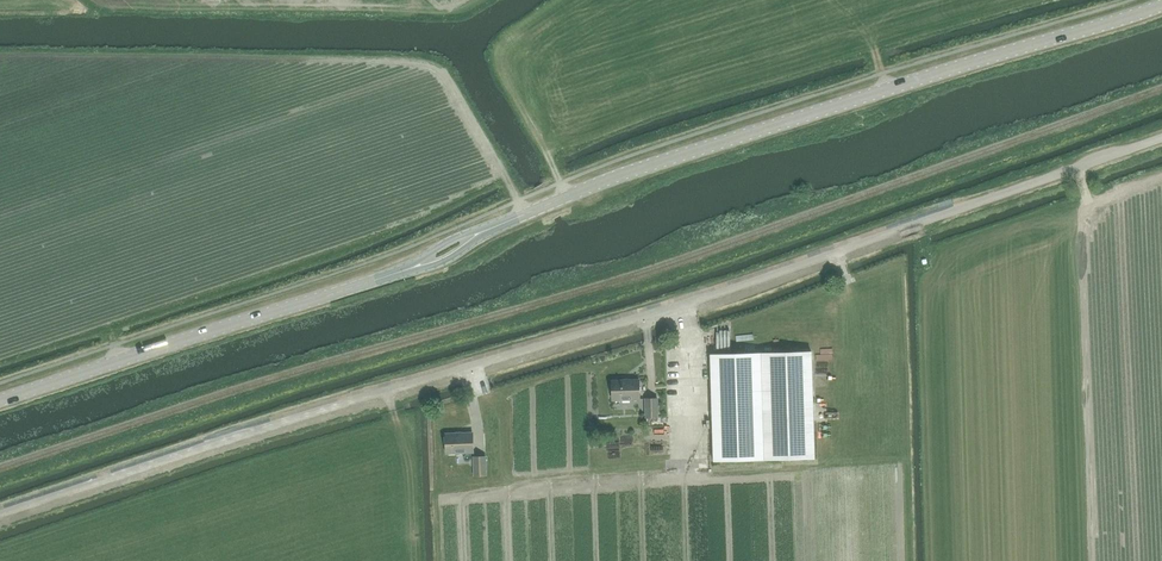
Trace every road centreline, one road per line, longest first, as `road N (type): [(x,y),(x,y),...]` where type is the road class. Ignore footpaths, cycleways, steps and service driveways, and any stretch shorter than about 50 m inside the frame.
road 1 (unclassified): [(0,514),(698,300),(1161,138)]
road 2 (tertiary): [(492,228),(632,171),(1161,5)]
road 3 (tertiary): [(0,400),(403,270)]

